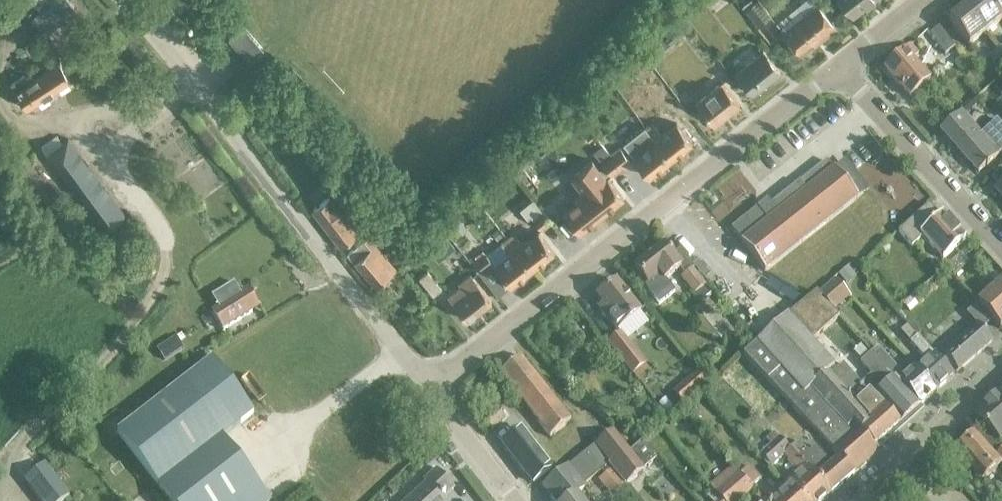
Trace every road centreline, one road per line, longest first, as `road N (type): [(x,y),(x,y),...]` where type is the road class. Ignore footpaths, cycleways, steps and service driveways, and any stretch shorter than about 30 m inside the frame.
road 1 (residential): [(837,70),(428,389)]
road 2 (residential): [(428,389),(120,0)]
road 3 (residential): [(1001,250),(837,70)]
road 4 (residential): [(1001,358),(844,500)]
road 5 (residential): [(514,500),(428,389)]

